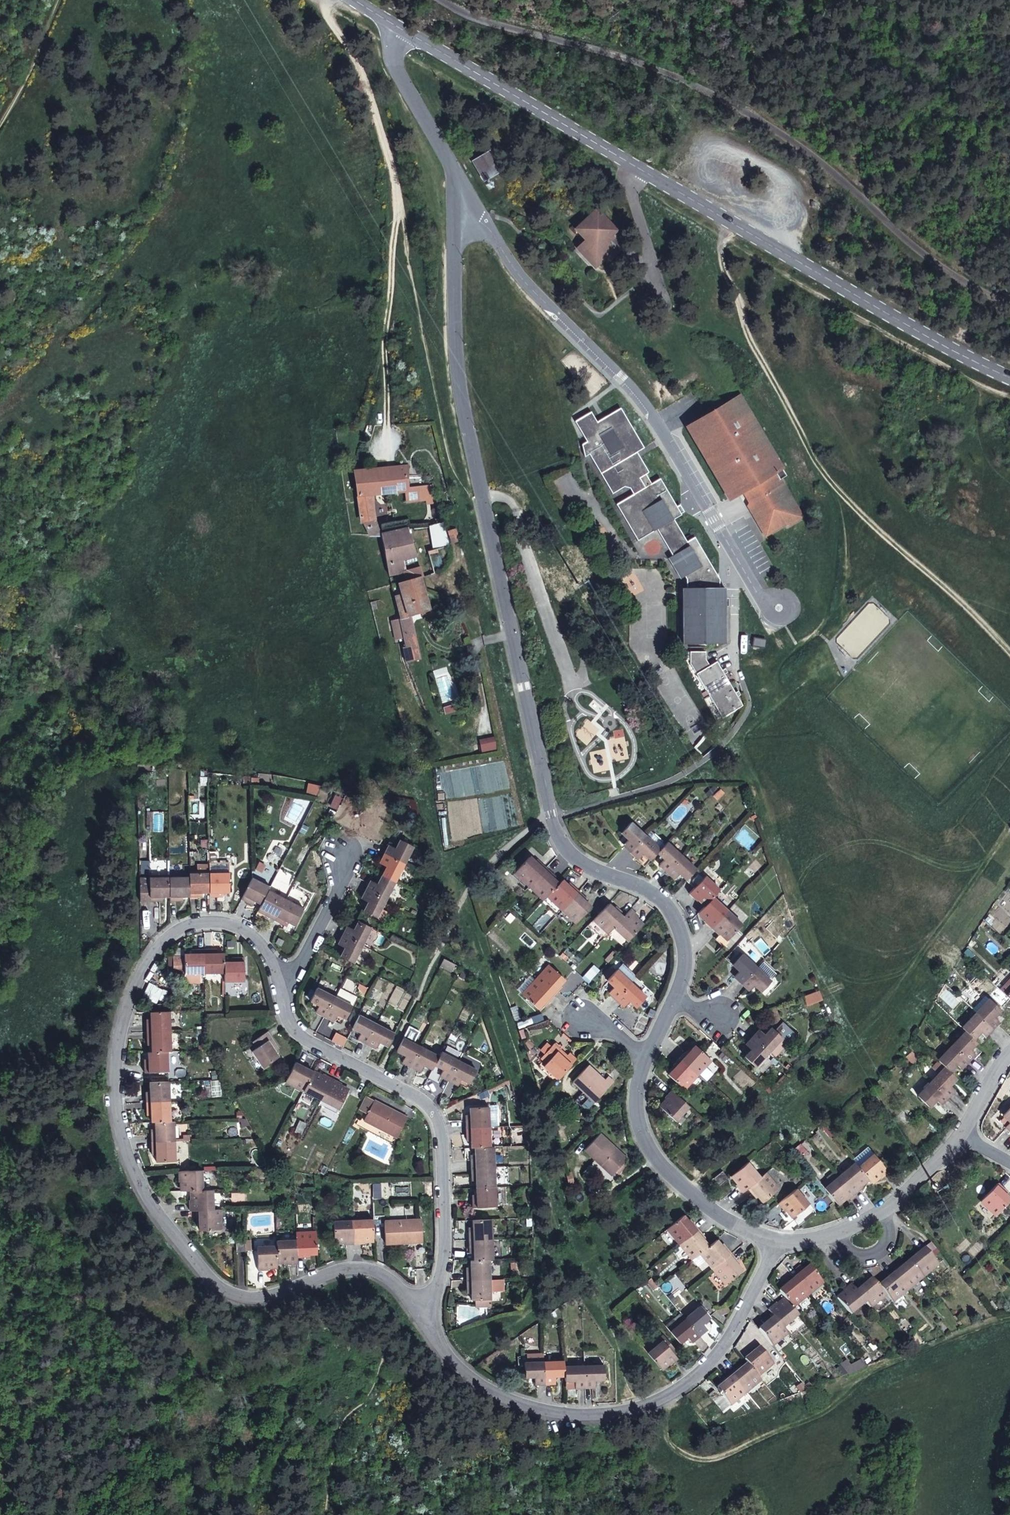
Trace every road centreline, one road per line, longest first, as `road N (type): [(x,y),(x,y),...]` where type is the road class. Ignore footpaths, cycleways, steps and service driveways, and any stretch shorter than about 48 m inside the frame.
road 1 (residential): [(456,184),(462,406),(551,817),(564,848),(592,869),(651,891),(673,910),(683,935),(676,996),(648,1050),(638,1093),(643,1137),(701,1201),(774,1240)]
road 2 (residential): [(280,997),(272,960),(244,927),(183,927),(150,947),(117,1056),(131,1162),(147,1197),(175,1240),(230,1294),(269,1295),(363,1271),(388,1281),(436,1335)]
road 3 (tertiary): [(1009,378),(398,29)]
road 4 (unclassified): [(1009,299),(970,288),(871,220),(794,141),(736,110),(638,62),(440,0)]
road 5 (track): [(1009,655),(835,487),(733,295),(721,241),(728,220)]
road 6 (residential): [(456,184),(534,291),(655,418),(757,592),(779,608)]
road 7 (residential): [(774,1240),(720,1352),(662,1404),(633,1417),(568,1420),(535,1410),(471,1375),(436,1335)]
road 8 (residential): [(436,1335),(441,1139),(434,1115),(314,1045),(280,997)]
road 9 (track): [(721,241),(892,340),(1009,397)]
road 10 (track): [(876,1021),(1009,828)]
road 11 (residential): [(774,1240),(834,1235),(874,1217),(962,1134)]
road 12 (residential): [(398,29),(392,65),(456,184)]
road 13 (residential): [(280,997),(344,879),(345,856)]
road 14 (track): [(835,487),(846,561),(844,610),(828,638)]
road 15 (track): [(64,0),(0,130)]

